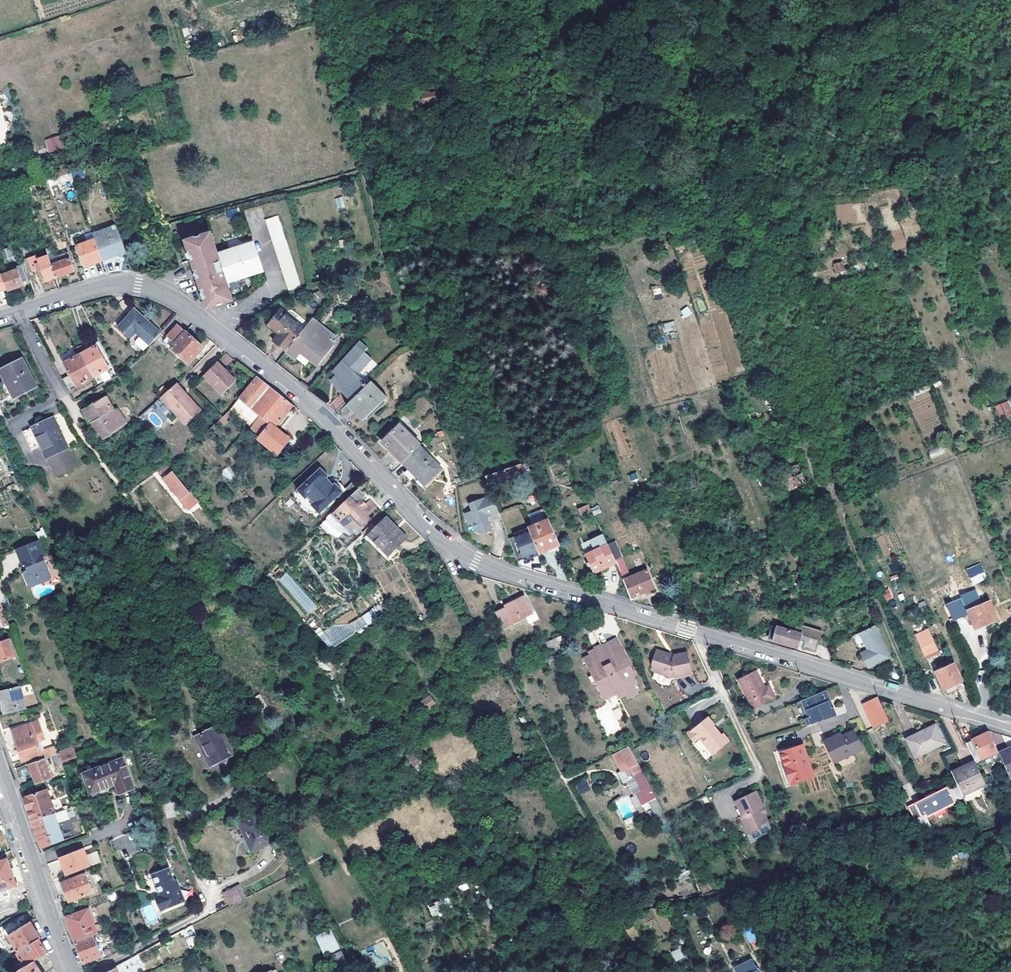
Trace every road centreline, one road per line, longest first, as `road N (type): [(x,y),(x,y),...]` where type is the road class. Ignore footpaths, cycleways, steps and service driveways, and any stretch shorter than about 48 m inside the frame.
road 1 (residential): [(695,631),(476,561),(442,540),(327,420),(188,306),(155,288),(114,286),(0,317)]
road 2 (residential): [(1010,727),(695,631)]
road 3 (secondary): [(0,768),(73,971)]
road 4 (residential): [(695,631),(763,776)]

